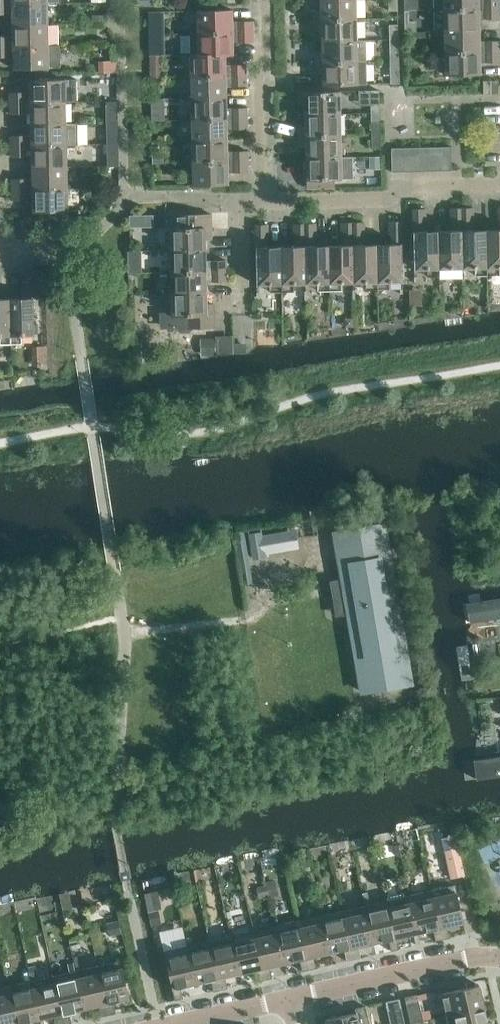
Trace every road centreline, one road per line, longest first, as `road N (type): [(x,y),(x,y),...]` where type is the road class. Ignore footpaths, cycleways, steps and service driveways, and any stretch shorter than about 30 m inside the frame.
road 1 (residential): [(264,203),(499,188)]
road 2 (residential): [(290,1002),(469,961),(499,961)]
road 3 (residential): [(264,203),(261,0)]

